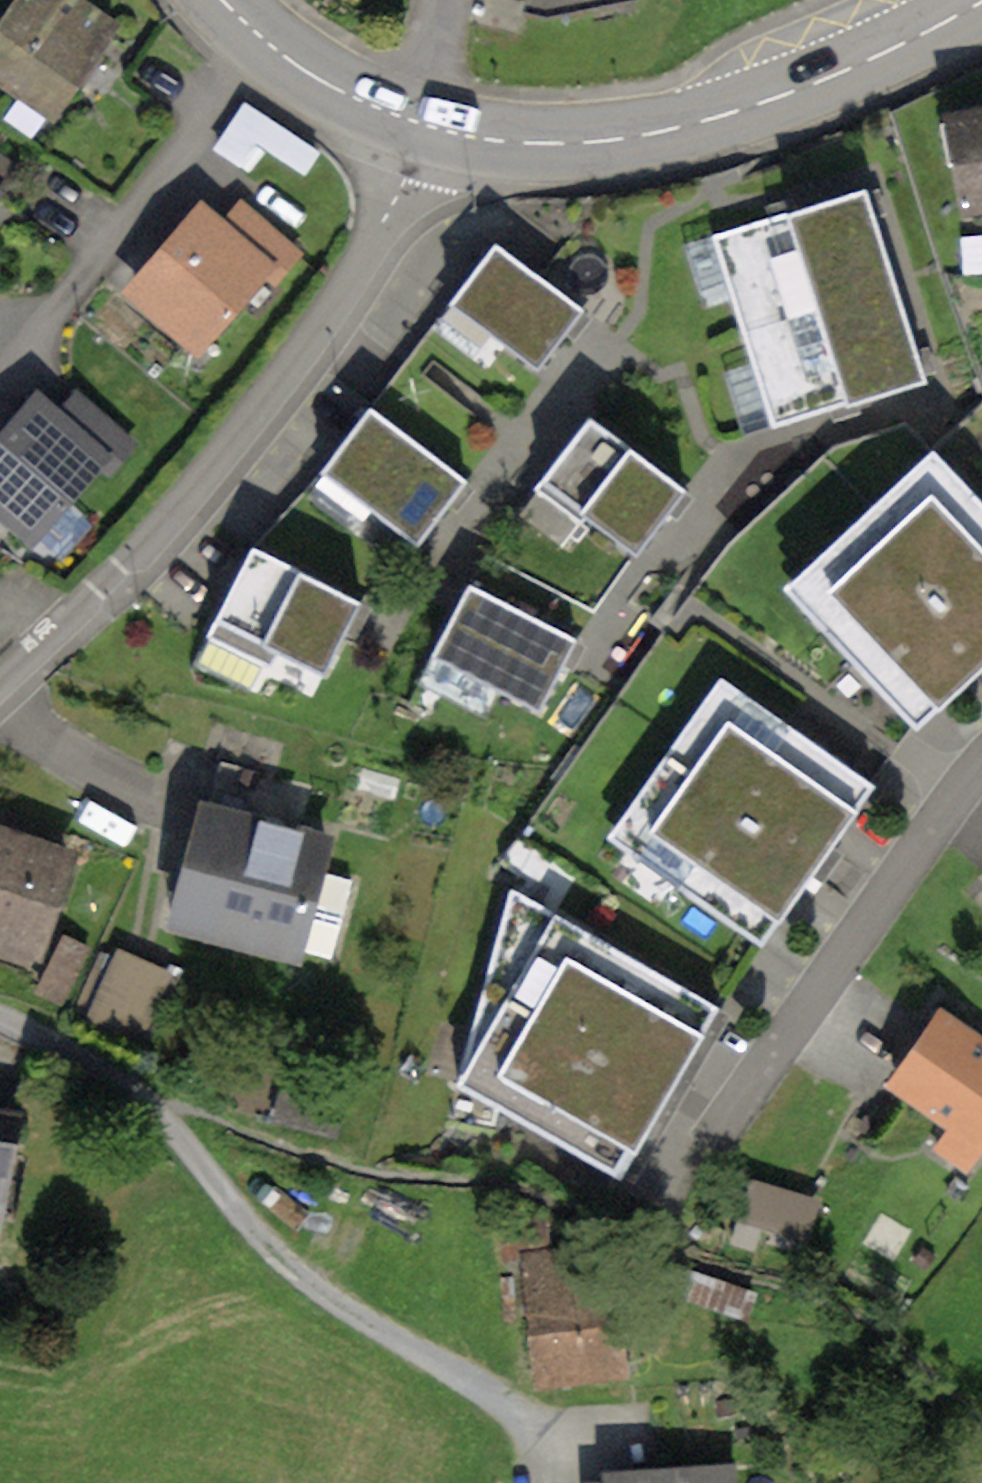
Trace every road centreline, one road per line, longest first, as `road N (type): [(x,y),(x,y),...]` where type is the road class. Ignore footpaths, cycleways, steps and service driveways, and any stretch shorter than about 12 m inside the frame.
road 1 (residential): [(0,692),(124,581),(274,402),(365,272),(421,124)]
road 2 (primary): [(421,124),(542,144),(670,132),(849,71),(981,3)]
road 3 (residential): [(669,1210),(981,765)]
road 4 (primary): [(222,0),(305,72),(421,124)]
road 5 (residential): [(421,124),(443,0)]

